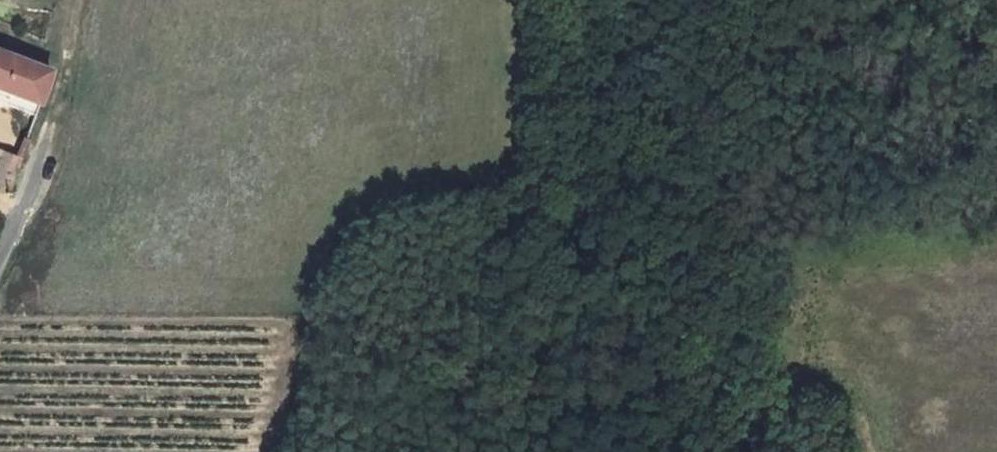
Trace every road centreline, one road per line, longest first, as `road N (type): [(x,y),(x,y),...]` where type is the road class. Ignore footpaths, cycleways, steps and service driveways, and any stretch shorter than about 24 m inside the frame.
road 1 (residential): [(0,278),(48,124)]
road 2 (track): [(48,124),(84,0)]

